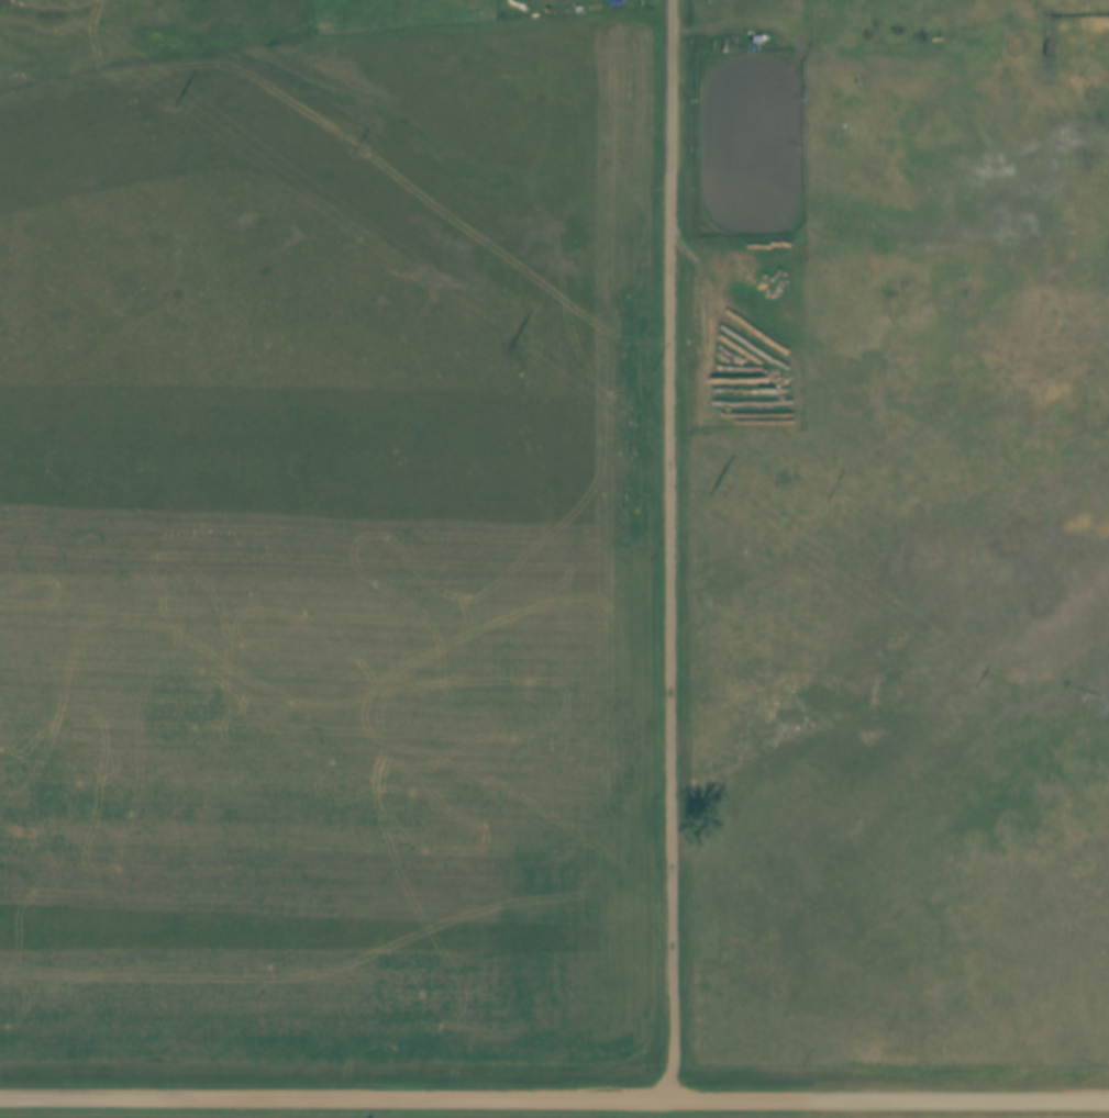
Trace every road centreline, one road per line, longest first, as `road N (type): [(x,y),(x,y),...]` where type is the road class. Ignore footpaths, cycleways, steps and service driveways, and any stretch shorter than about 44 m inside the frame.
road 1 (residential): [(0,1094),(1108,1096)]

